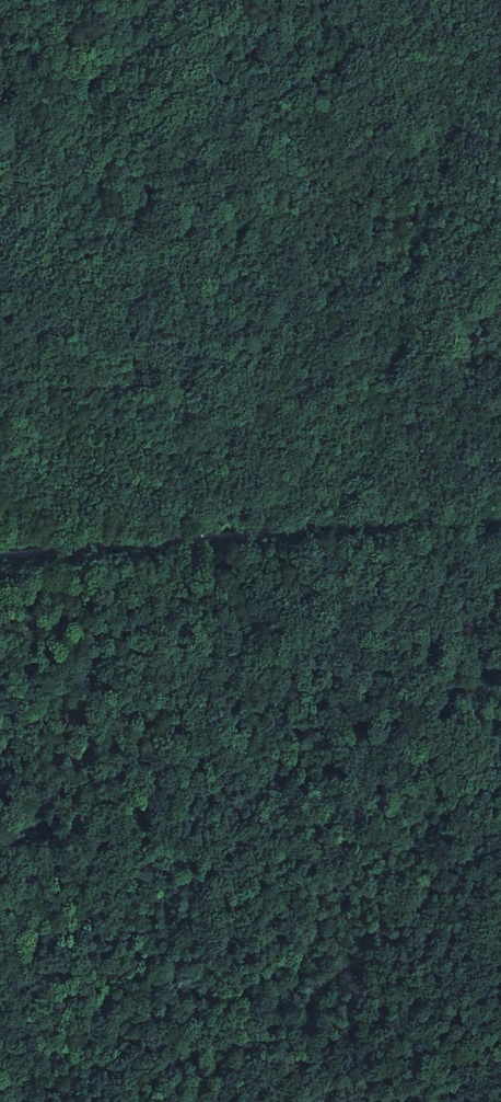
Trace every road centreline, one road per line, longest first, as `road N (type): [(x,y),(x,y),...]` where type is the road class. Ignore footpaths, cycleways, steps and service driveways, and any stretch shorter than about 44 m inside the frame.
road 1 (track): [(76,554),(500,522)]

